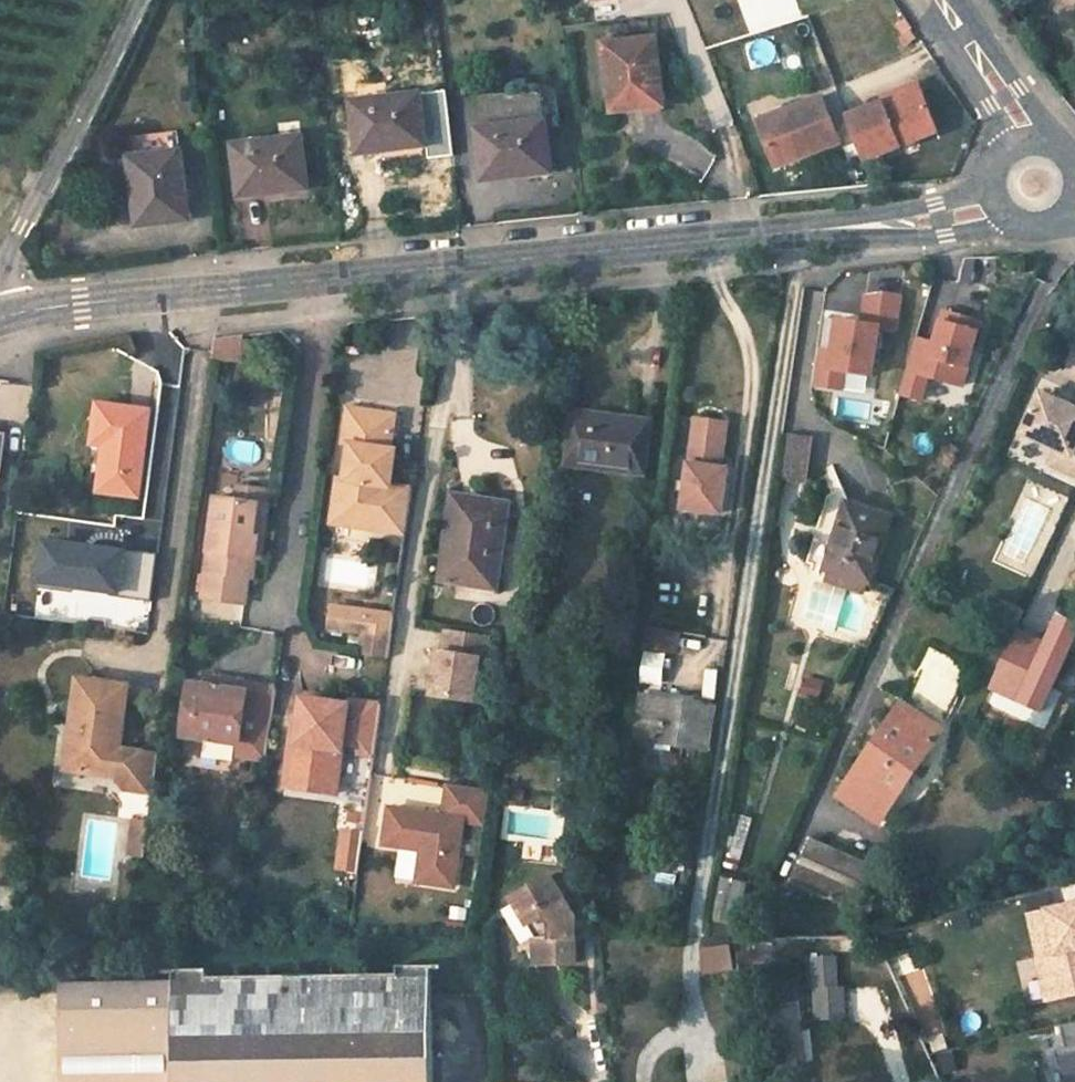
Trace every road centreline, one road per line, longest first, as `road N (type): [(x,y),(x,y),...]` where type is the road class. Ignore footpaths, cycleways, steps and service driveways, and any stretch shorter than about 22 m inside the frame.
road 1 (tertiary): [(967,202),(27,312)]
road 2 (unclassified): [(136,0),(6,242),(27,312)]
road 3 (tertiary): [(931,0),(1012,119)]
road 4 (tertiary): [(967,202),(985,231),(1016,247),(1055,244),(1074,231)]

